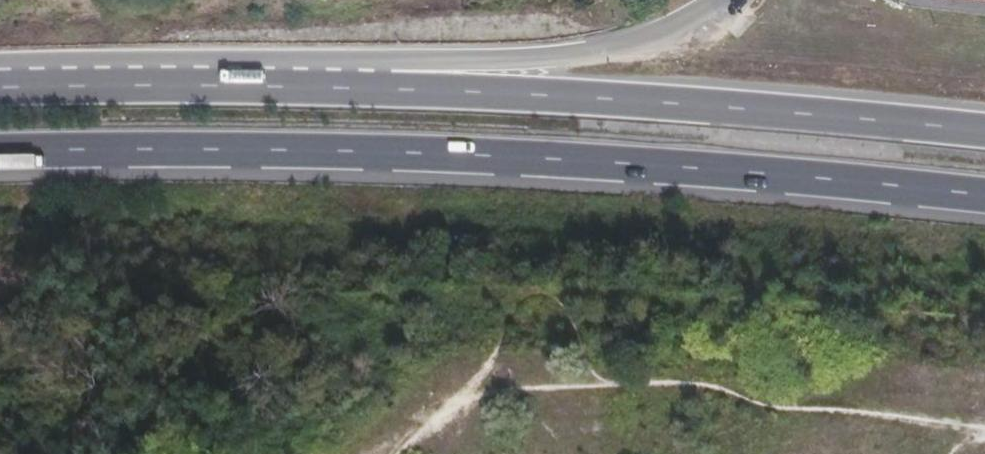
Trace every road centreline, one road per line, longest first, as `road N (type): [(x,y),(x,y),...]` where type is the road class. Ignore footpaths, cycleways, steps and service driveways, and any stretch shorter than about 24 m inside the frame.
road 1 (trunk): [(0,155),(513,158),(984,199)]
road 2 (trunk): [(984,132),(360,87),(0,89)]

